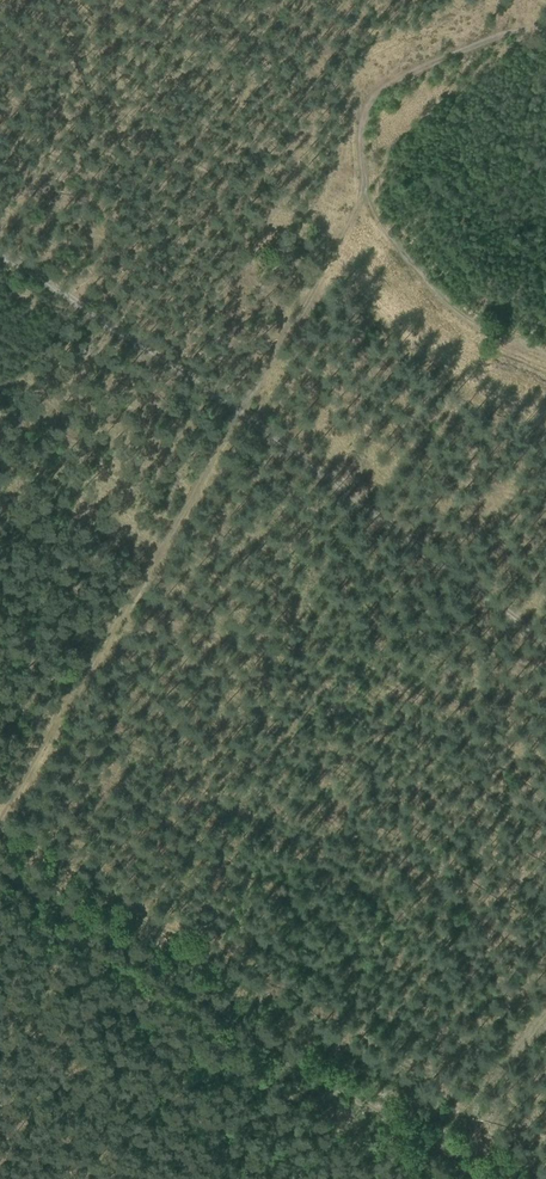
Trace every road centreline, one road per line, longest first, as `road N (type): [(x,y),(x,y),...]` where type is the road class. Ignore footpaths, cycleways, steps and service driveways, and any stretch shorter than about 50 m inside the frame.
road 1 (track): [(545,644),(239,410),(0,814)]
road 2 (track): [(476,1178),(0,870)]
road 3 (track): [(0,259),(239,410),(366,186)]
road 4 (track): [(545,354),(482,331),(427,284),(367,199),(360,142),(364,107),(391,82),(545,25)]
road 5 (track): [(421,1144),(545,1001)]

